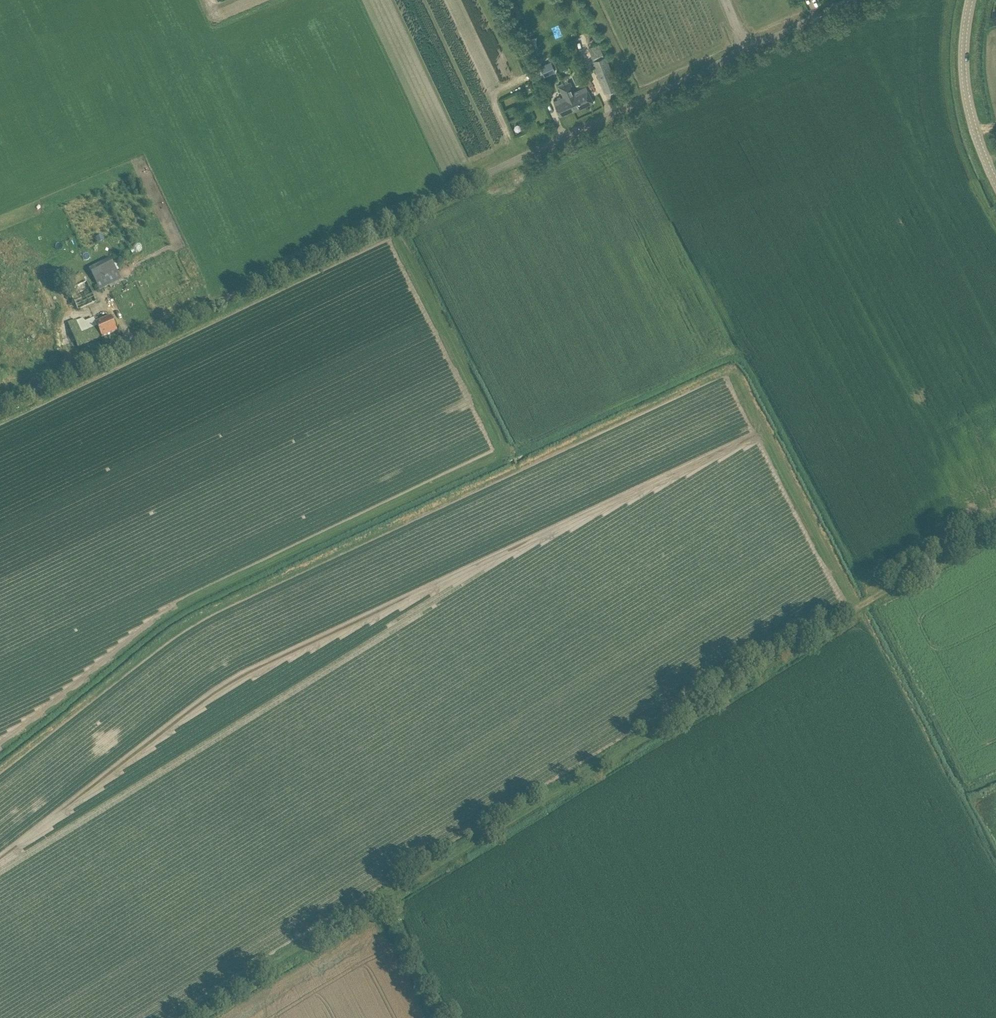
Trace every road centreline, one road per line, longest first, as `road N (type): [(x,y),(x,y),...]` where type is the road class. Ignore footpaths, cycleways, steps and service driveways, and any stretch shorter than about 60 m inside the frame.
road 1 (unclassified): [(0,409),(853,0)]
road 2 (track): [(995,530),(191,1017)]
road 3 (unclassified): [(995,179),(981,151),(963,68),(971,0)]

